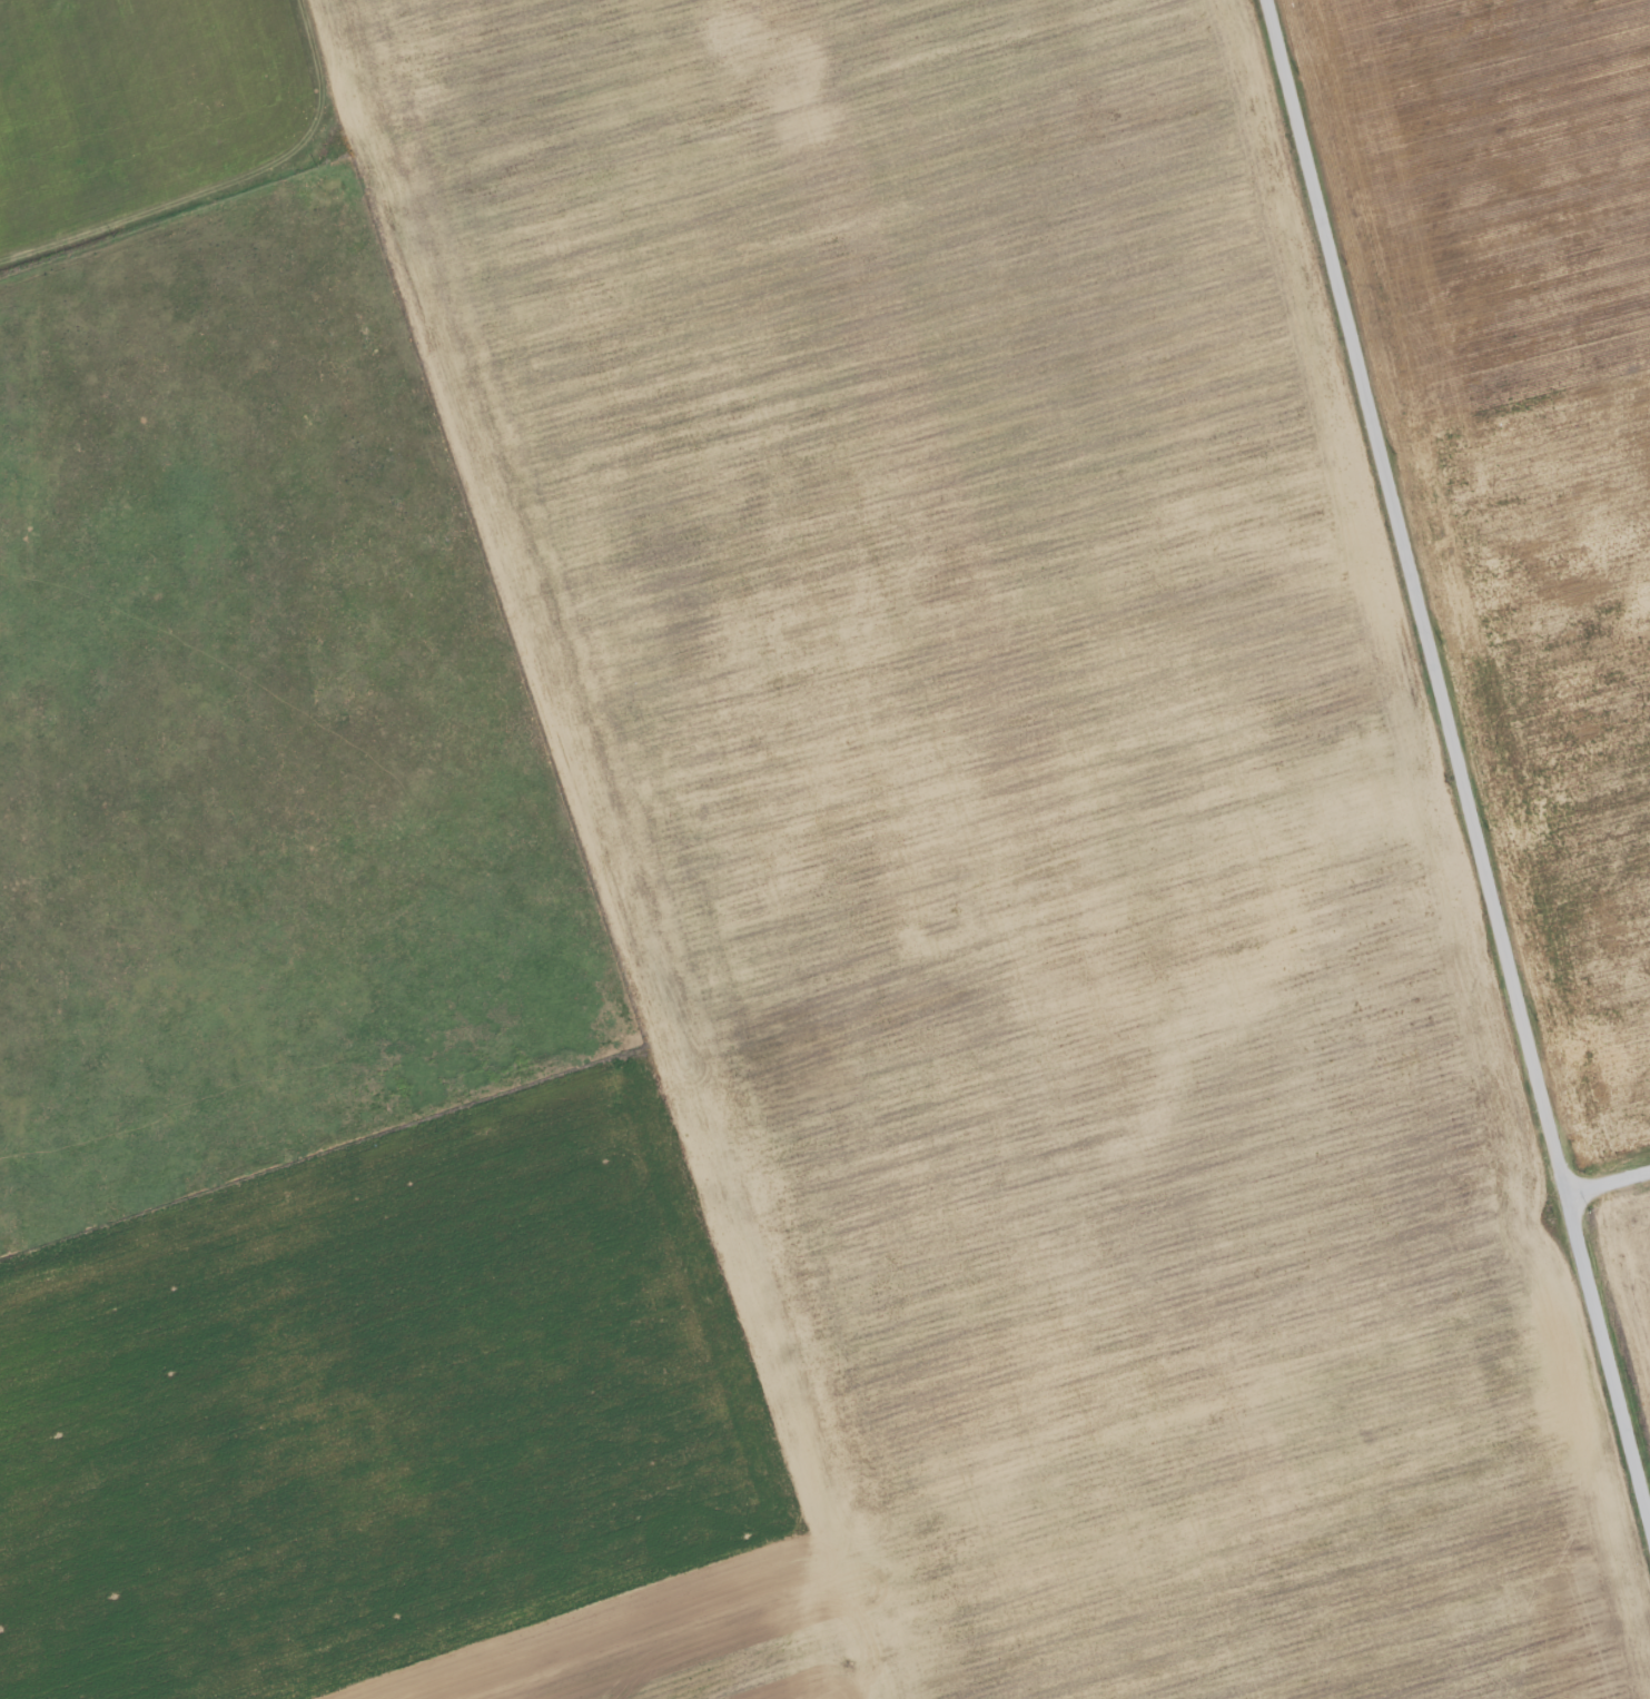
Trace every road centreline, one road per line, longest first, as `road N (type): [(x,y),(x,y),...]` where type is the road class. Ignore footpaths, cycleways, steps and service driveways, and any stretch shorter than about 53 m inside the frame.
road 1 (residential): [(1649,1532),(1262,0)]
road 2 (residential): [(307,0),(334,87),(307,145),(269,167),(0,260)]

